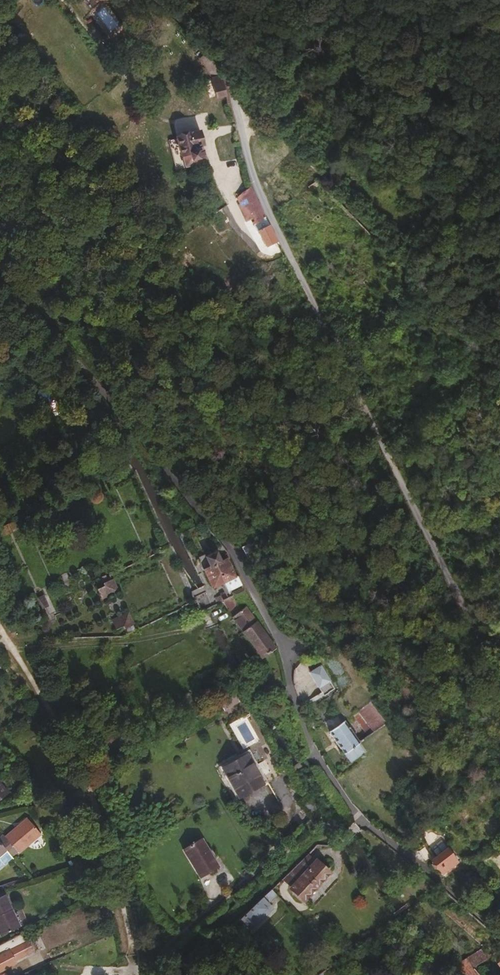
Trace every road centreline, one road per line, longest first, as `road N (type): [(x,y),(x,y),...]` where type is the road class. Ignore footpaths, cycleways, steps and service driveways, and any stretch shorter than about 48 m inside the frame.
road 1 (residential): [(0,269),(231,551),(284,653),(314,753),(352,812),(413,860)]

